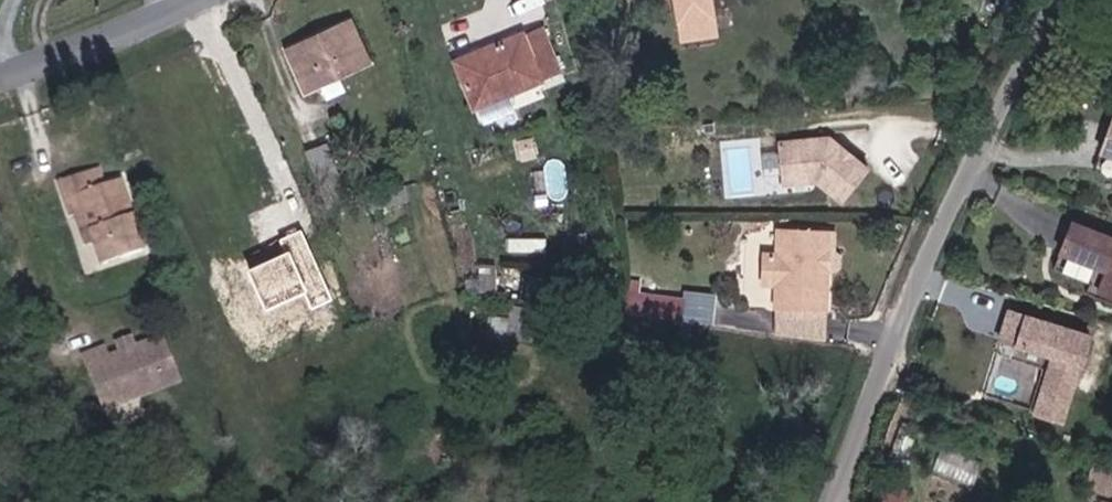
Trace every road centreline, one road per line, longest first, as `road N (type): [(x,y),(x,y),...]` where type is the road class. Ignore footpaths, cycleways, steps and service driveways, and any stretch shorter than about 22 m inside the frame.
road 1 (unclassified): [(1071,0),(934,255),(842,501)]
road 2 (tertiary): [(0,80),(191,0)]

